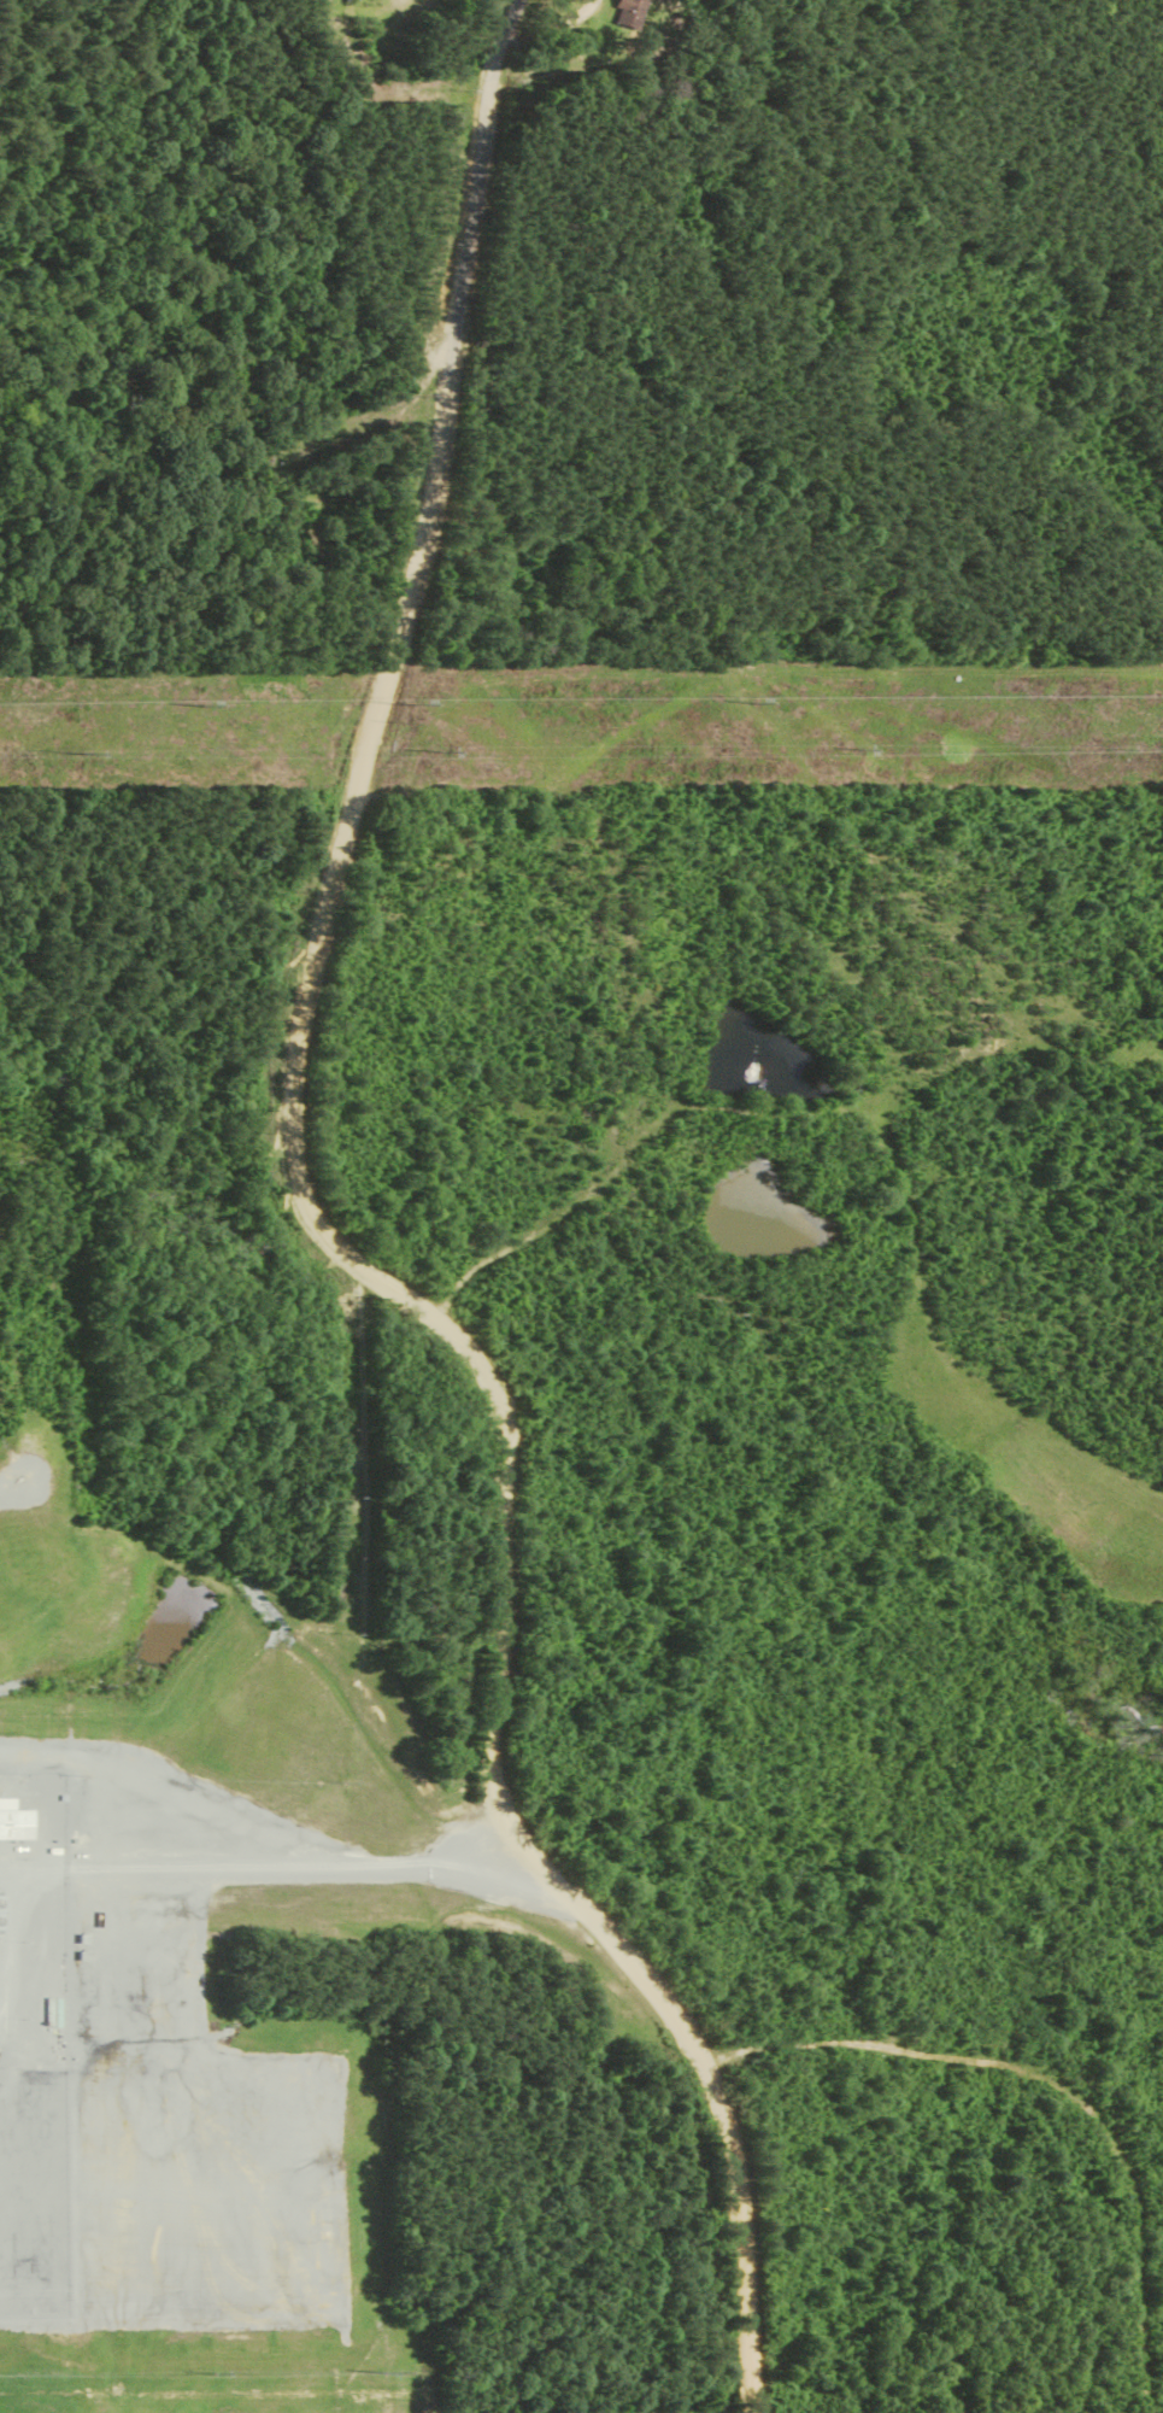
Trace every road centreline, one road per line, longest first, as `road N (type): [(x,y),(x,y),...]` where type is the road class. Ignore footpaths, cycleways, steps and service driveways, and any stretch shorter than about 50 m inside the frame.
road 1 (residential): [(723,2412),(715,2208),(666,2062),(515,1784),(460,1413),(340,1267),(304,1165),(304,989),(518,0)]

